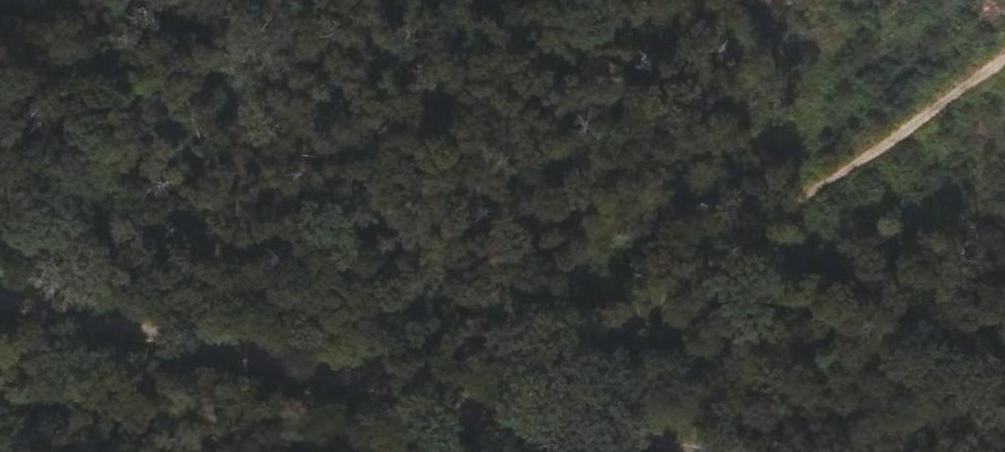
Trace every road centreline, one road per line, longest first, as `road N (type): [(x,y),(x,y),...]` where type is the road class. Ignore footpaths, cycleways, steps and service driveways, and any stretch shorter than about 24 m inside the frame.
road 1 (track): [(465,451),(1004,71)]
road 2 (track): [(0,304),(638,451)]

